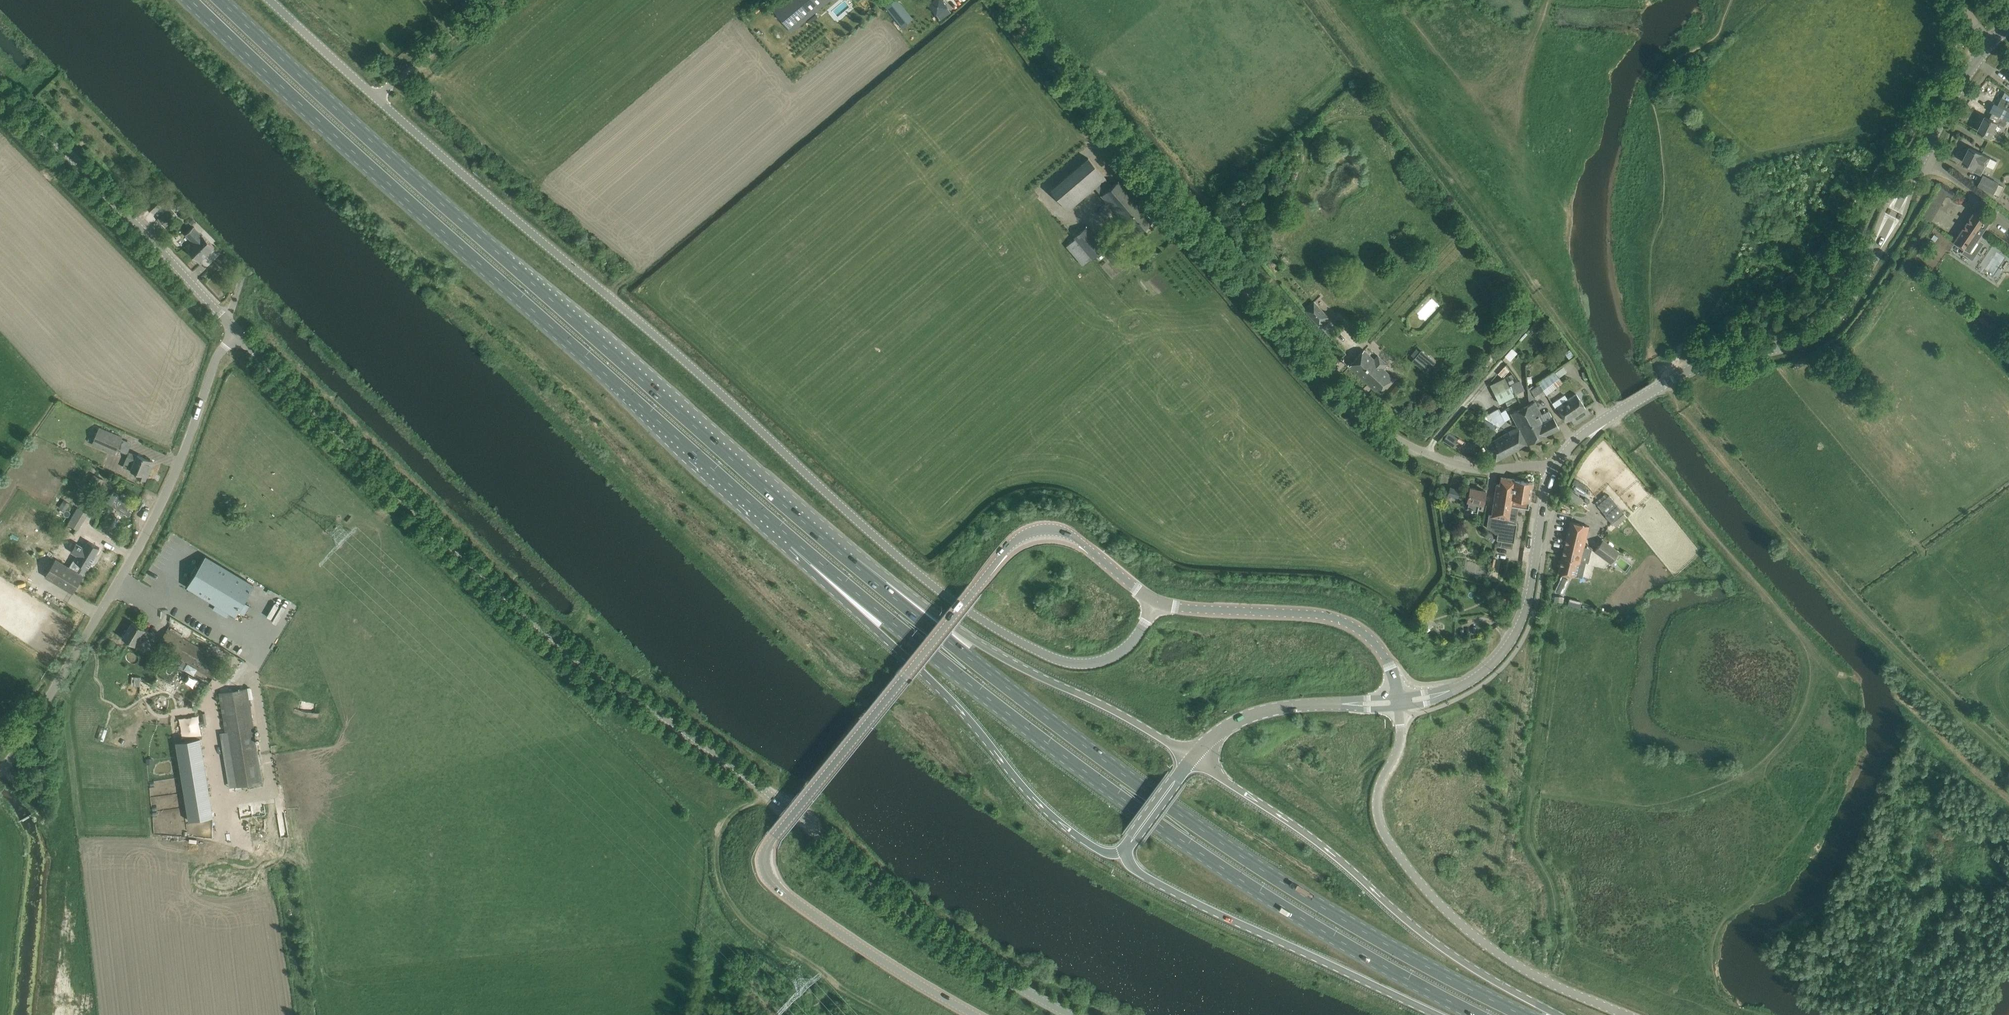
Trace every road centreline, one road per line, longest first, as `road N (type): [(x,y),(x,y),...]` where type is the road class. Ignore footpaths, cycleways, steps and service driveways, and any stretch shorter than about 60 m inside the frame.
road 1 (tertiary): [(1068,1014),(930,929),(780,803),(550,636),(238,328)]
road 2 (unclassified): [(1158,601),(1125,649),(1084,664),(1056,660),(983,621),(921,579),(699,374),(374,97)]
road 3 (trunk): [(855,562),(488,247),(219,0)]
road 4 (tertiary): [(979,1014),(803,908),(768,877),(767,851),(1023,536),(1067,534),(1158,601)]
road 5 (trunk): [(800,548),(1156,824),(1294,915),(1478,1014)]
road 6 (trunk): [(187,0),(800,548)]
road 7 (trunk): [(1525,1014),(1305,899),(1167,808),(855,562)]
road 8 (unclassified): [(1555,470),(1469,468),(1363,419),(1073,85),(1011,0)]
road 9 (tertiary): [(1605,418),(1708,362),(1811,339),(1831,322),(1949,106),(1993,43)]
road 10 (unclassified): [(0,771),(146,533),(191,438),(216,356),(238,328)]
road 11 (track): [(2008,764),(1886,649),(1687,414)]
road 12 (trunk): [(800,548),(823,582),(963,713),(1047,815),(1096,850),(1125,850)]
road 13 (trunk): [(1561,1014),(1432,939),(1331,852),(1193,758)]
road 14 (unclassified): [(1398,707),(1400,741),(1377,809),(1413,873),(1495,951),(1626,1014)]
road 15 (trunk): [(1193,758),(1117,708),(990,650),(855,562)]
road 16 (trunk): [(1125,850),(1149,880),(1439,1014)]
road 17 (tertiary): [(238,328),(0,88)]
road 18 (tertiary): [(1158,601),(1337,618),(1376,645),(1397,696)]
road 19 (tertiary): [(1555,470),(1524,616),(1503,652),(1468,681)]
road 20 (unclassified): [(374,97),(494,0)]
road 21 (tertiary): [(1323,704),(1249,715),(1193,758)]
road 22 (unclassified): [(374,97),(268,0)]

